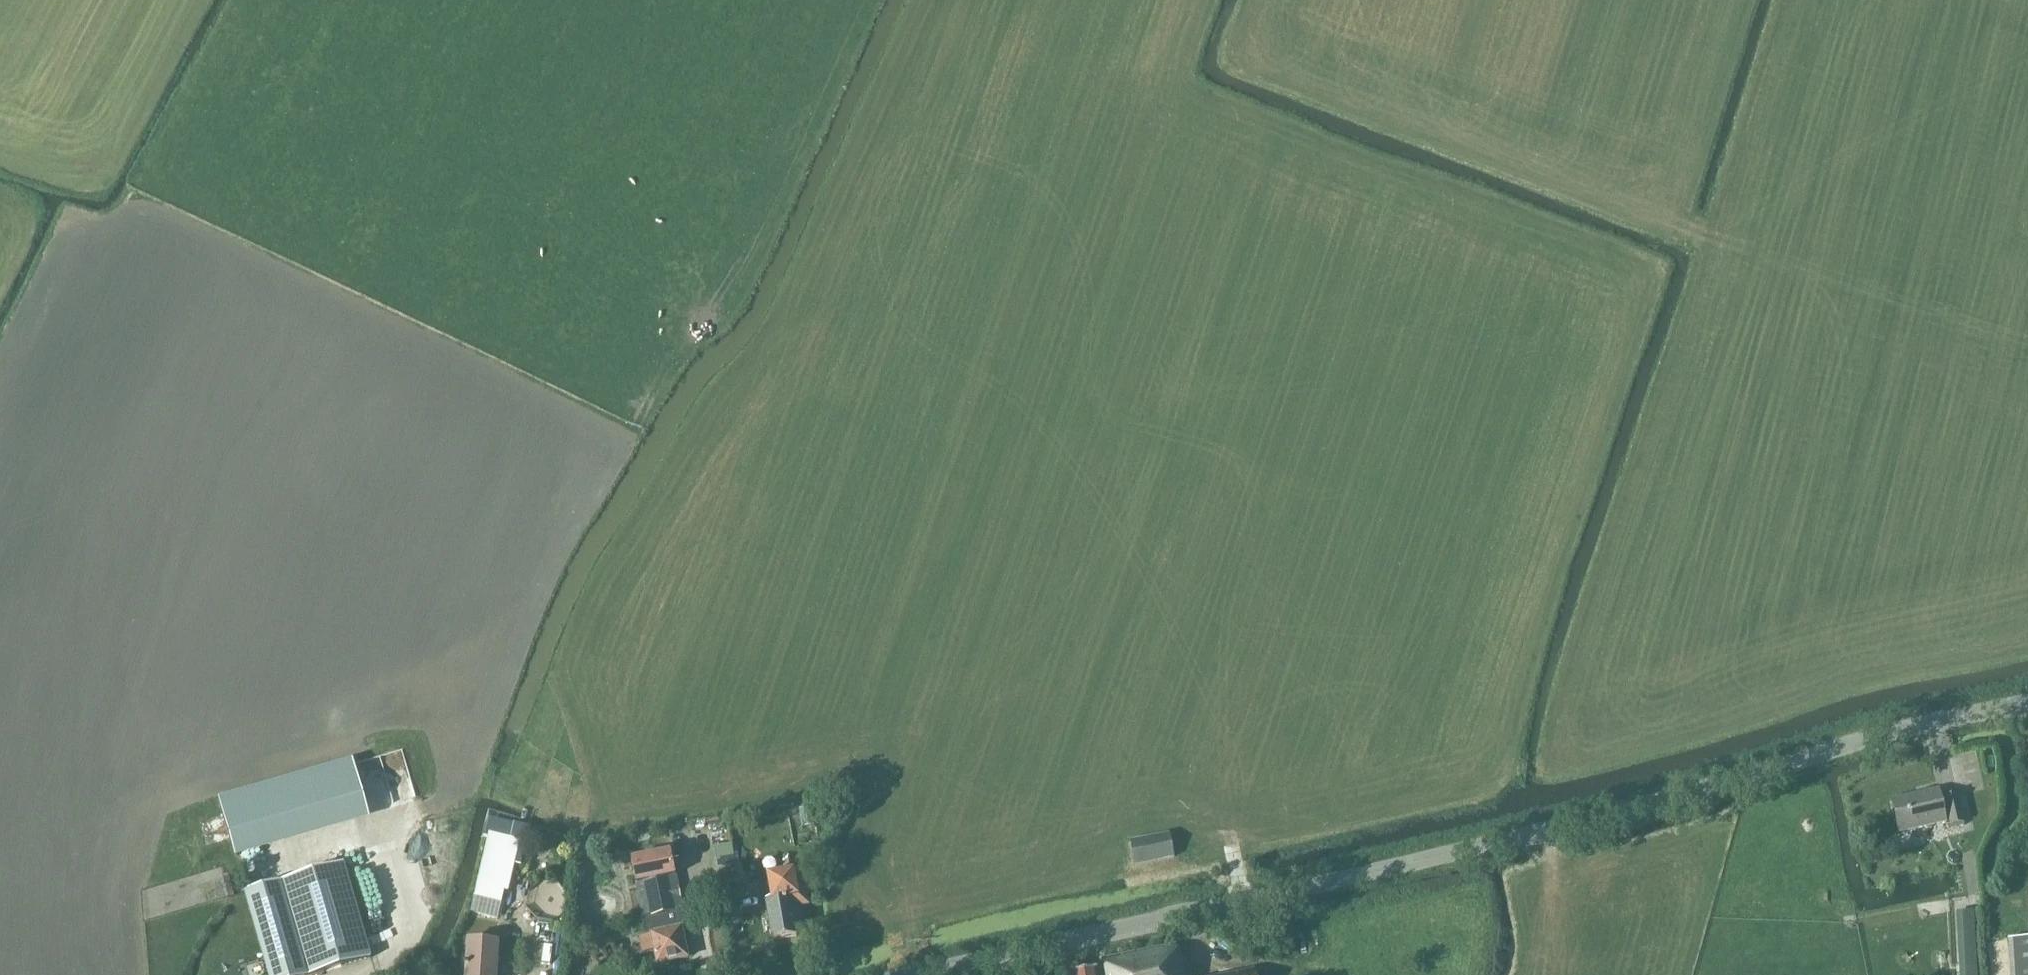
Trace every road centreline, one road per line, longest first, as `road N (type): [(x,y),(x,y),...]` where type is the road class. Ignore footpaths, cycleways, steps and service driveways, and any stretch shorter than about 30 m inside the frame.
road 1 (tertiary): [(912,974),(1610,821),(2027,703)]
road 2 (track): [(1659,217),(2027,323)]
road 3 (track): [(909,974),(918,894),(887,772),(846,754)]

